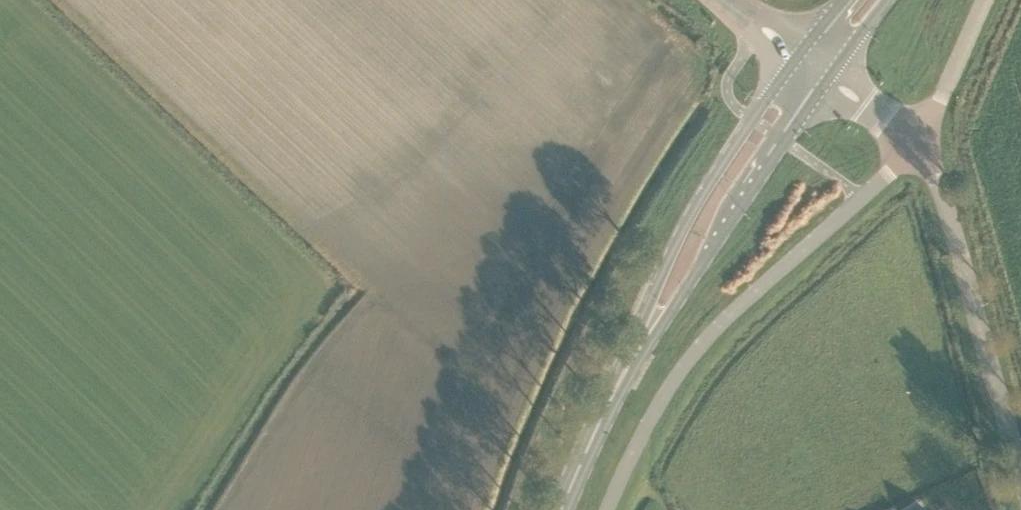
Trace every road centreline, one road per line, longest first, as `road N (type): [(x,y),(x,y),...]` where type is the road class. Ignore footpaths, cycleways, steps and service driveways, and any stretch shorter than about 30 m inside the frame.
road 1 (unclassified): [(605,509),(669,387),(910,141)]
road 2 (tertiary): [(1020,475),(937,173),(910,141)]
road 3 (primary): [(799,57),(689,216),(640,340)]
road 4 (primary): [(640,340),(823,73)]
road 5 (primary): [(560,509),(640,340)]
road 6 (unclassified): [(910,141),(939,99),(984,0)]

